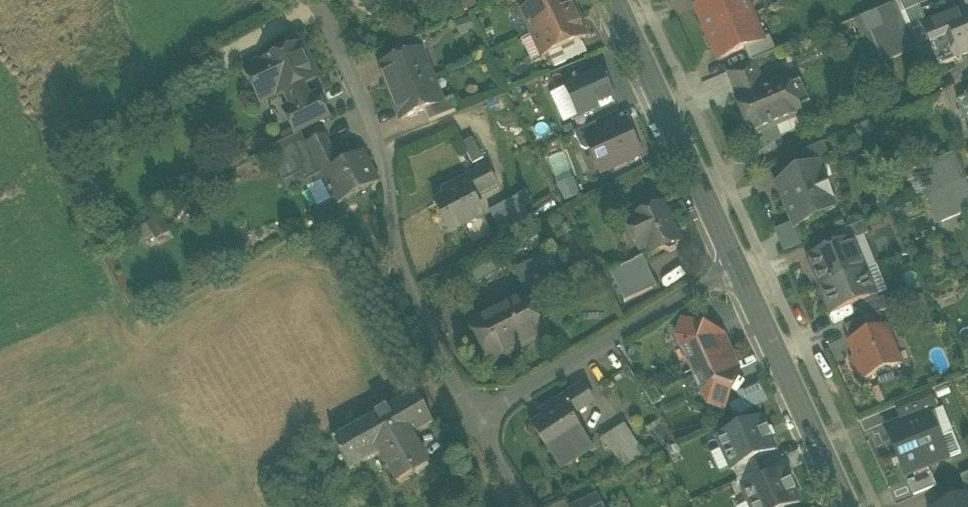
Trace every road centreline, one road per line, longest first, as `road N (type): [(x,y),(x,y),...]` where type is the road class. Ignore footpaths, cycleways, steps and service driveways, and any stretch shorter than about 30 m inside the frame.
road 1 (residential): [(472,420),(393,249),(387,174),(336,35),(308,0)]
road 2 (residential): [(739,268),(472,420)]
road 3 (secondary): [(739,268),(614,0)]
road 4 (secondary): [(847,506),(739,268)]

